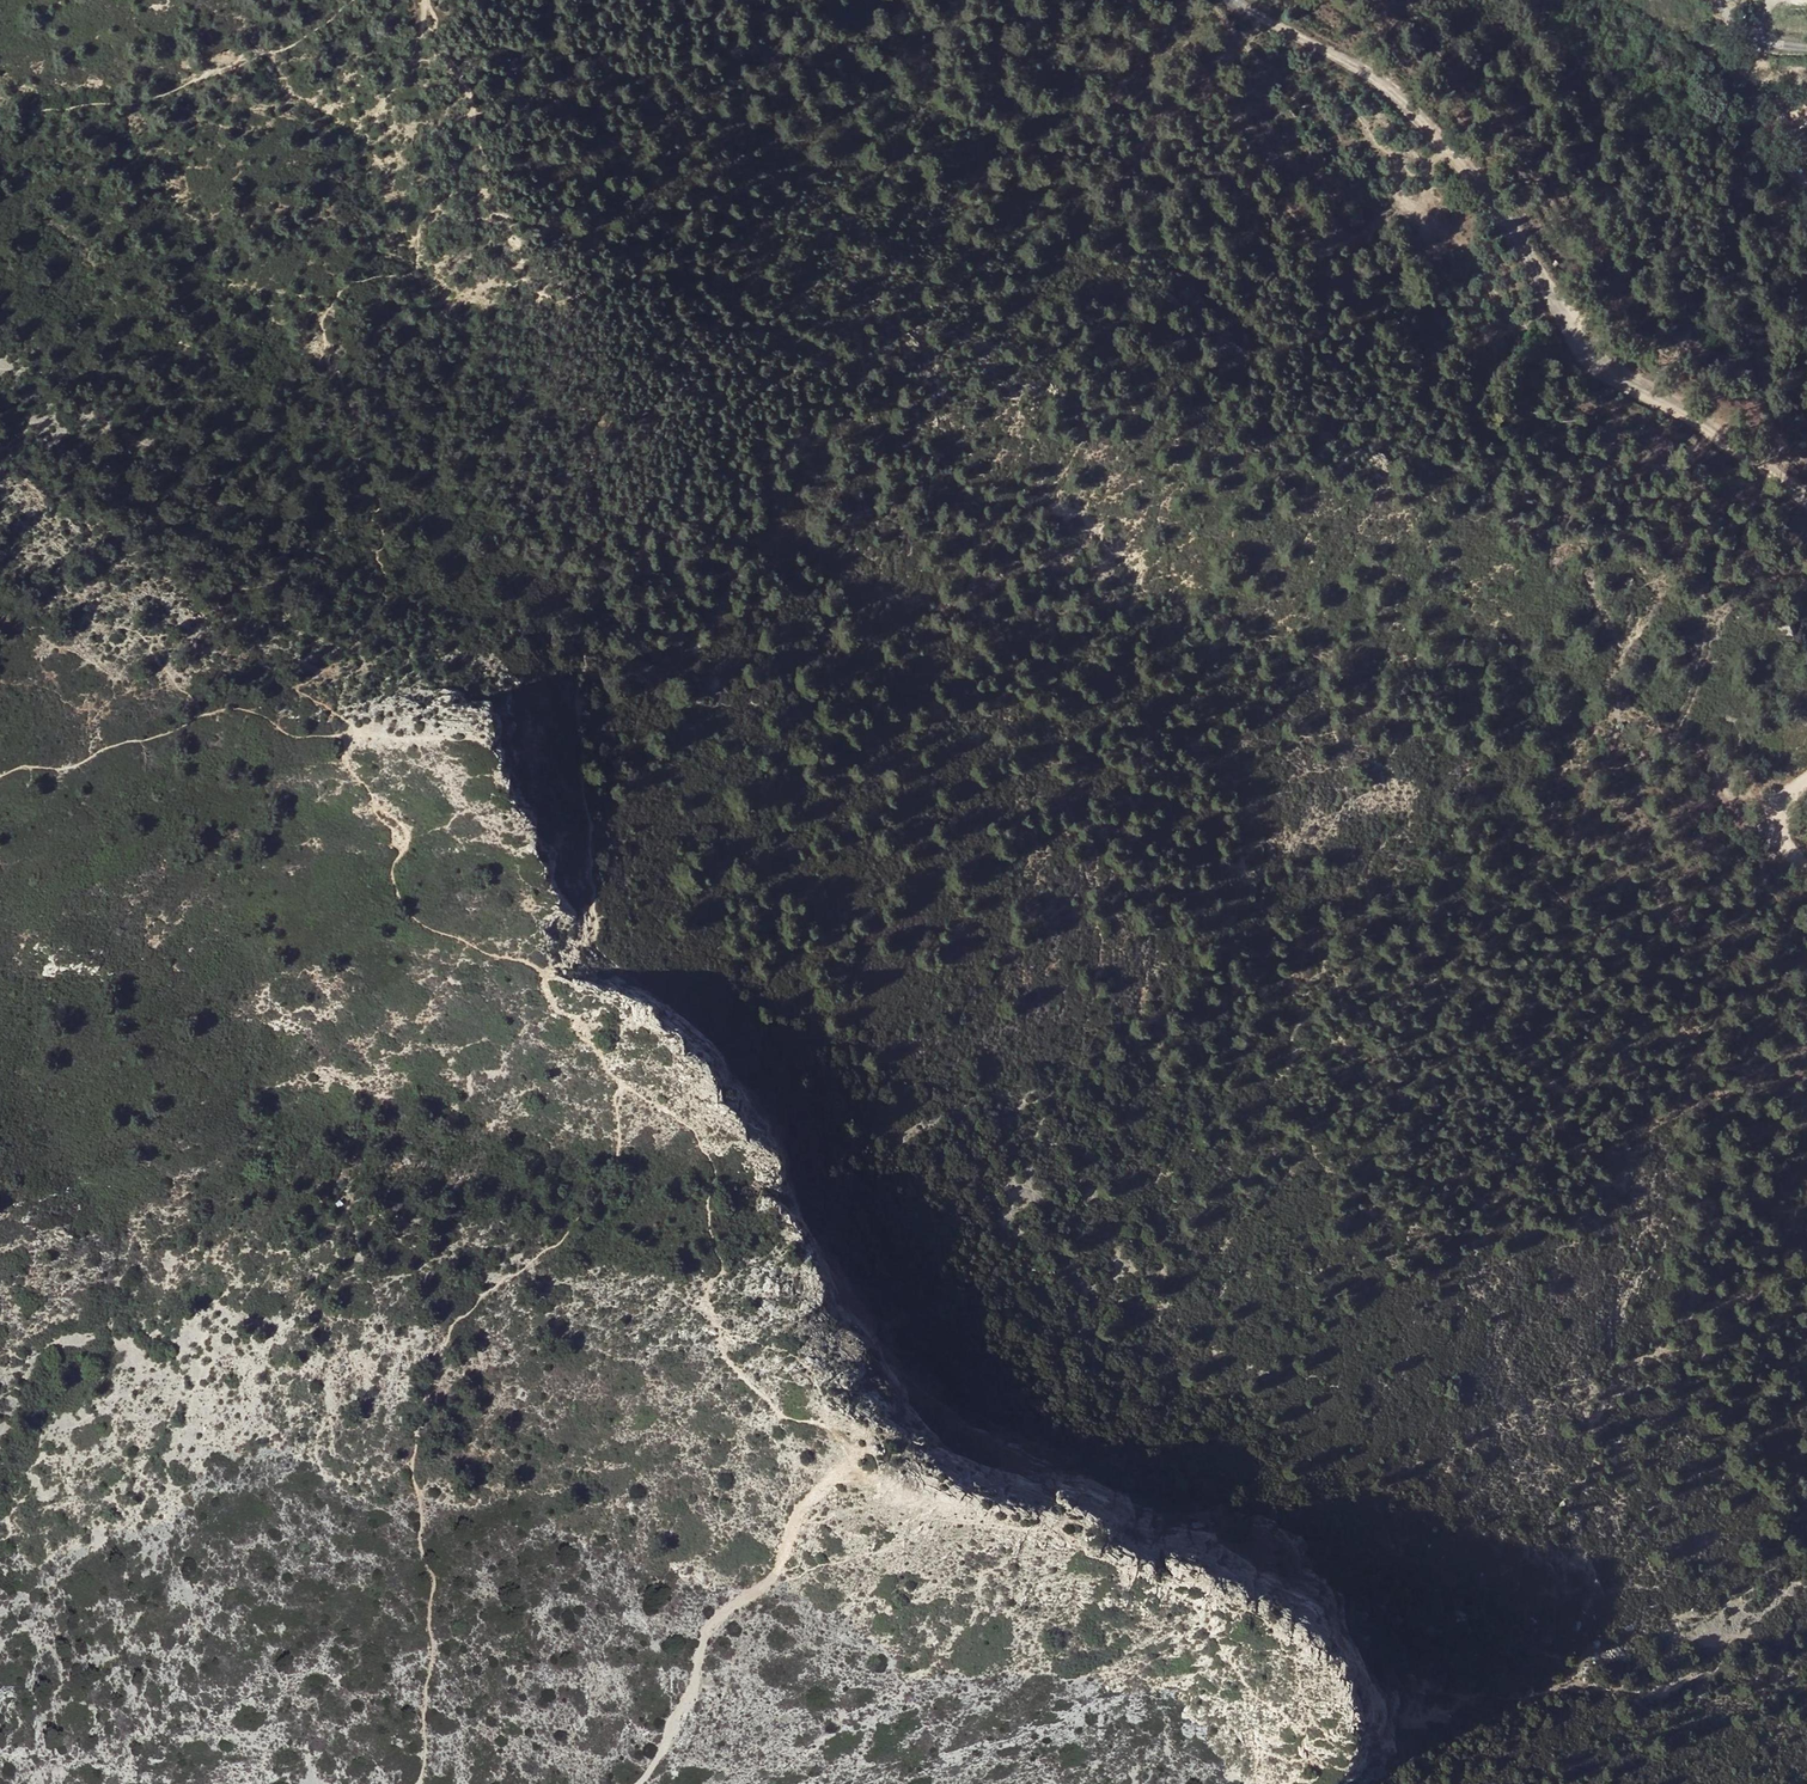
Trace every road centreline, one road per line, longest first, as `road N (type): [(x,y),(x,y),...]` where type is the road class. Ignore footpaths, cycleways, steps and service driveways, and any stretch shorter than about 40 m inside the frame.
road 1 (track): [(1806,503),(1777,473),(1695,422),(1580,360),(1503,217),(1428,127),(1374,83),(1233,0)]
road 2 (track): [(1806,875),(1793,868),(1770,828),(1787,792),(1806,779)]

